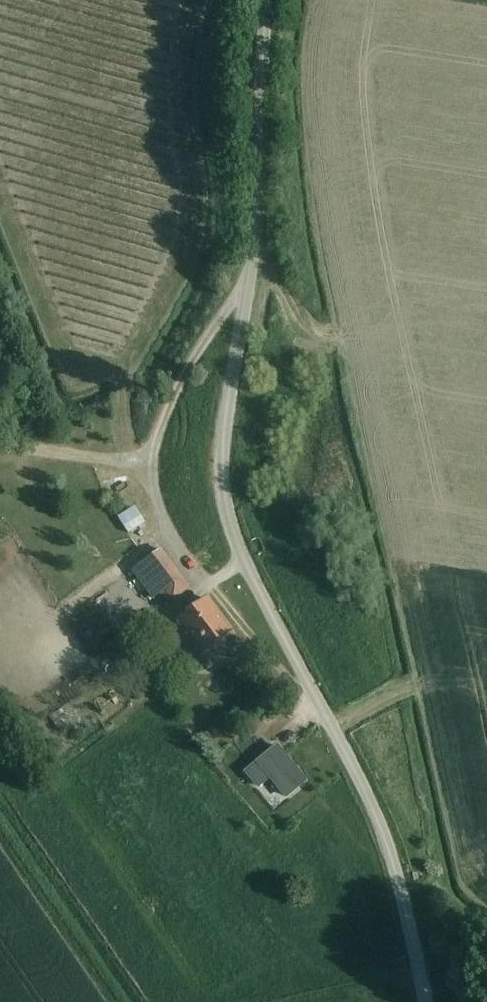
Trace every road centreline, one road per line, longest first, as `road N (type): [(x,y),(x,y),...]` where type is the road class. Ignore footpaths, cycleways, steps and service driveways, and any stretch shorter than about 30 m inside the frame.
road 1 (unclassified): [(424,1001),(397,867),(367,793),(244,562)]
road 2 (unclassified): [(244,562),(210,583),(168,526),(152,462),(161,424),(190,368),(231,305),(249,292)]
road 3 (unclassified): [(249,292),(269,0)]
road 4 (unclassified): [(244,562),(232,521),(225,440),(249,292)]
road 5 (track): [(315,695),(210,583)]

